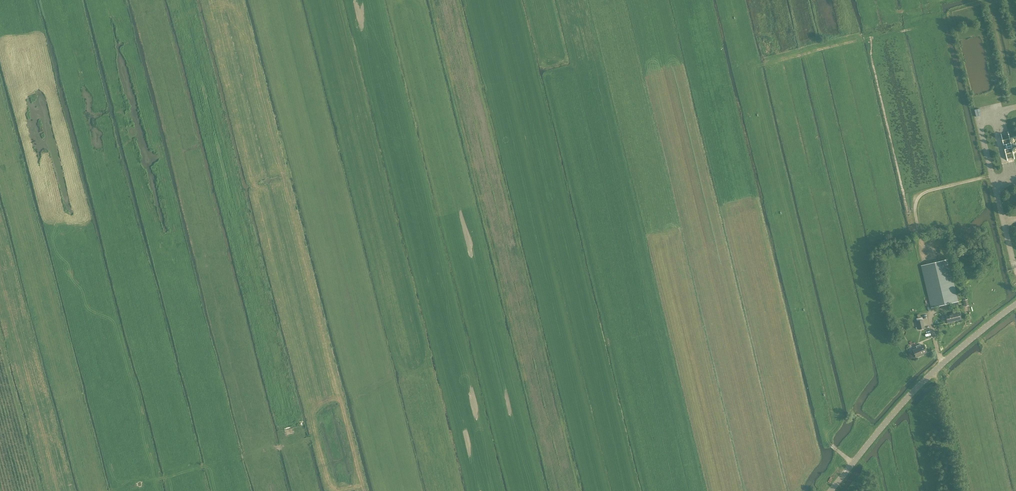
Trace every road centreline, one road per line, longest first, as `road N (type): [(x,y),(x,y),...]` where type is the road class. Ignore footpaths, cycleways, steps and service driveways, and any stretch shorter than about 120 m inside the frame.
road 1 (unclassified): [(831,490),(934,371),(1015,305)]

